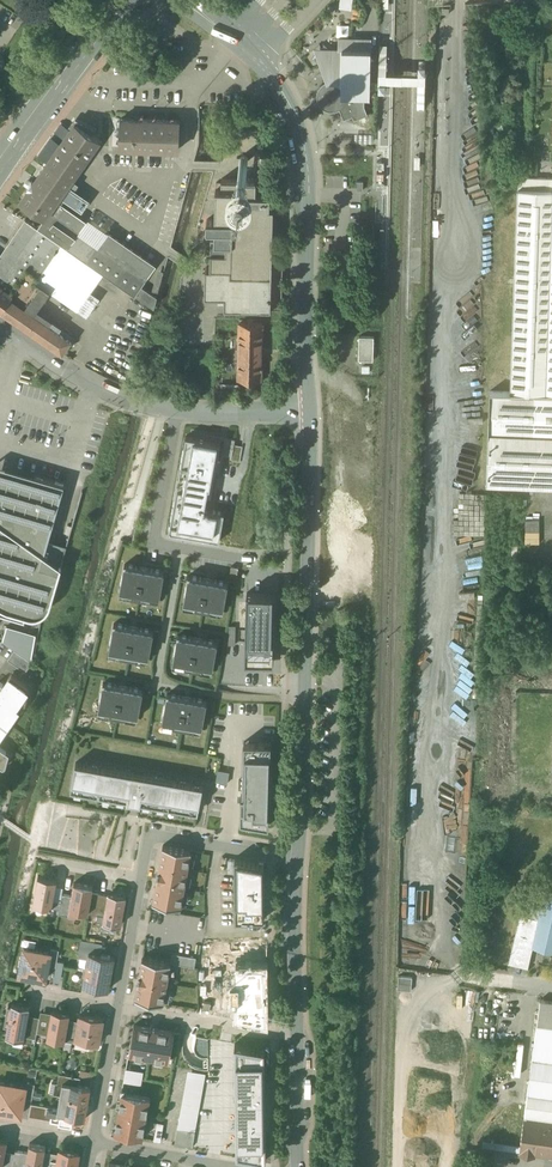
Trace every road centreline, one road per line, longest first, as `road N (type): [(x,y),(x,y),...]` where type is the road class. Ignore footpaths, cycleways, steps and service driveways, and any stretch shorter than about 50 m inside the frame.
road 1 (secondary): [(189,0),(256,56),(298,124),(309,189),(310,410)]
road 2 (secondary): [(310,410),(297,855)]
road 3 (tertiary): [(0,167),(116,0)]
road 4 (residential): [(0,321),(94,386),(176,412)]
road 5 (residential): [(145,878),(152,834),(297,855)]
road 6 (secondary): [(297,855),(296,1039)]
road 7 (residential): [(122,1007),(296,1039)]
road 8 (residential): [(176,412),(153,542),(182,548)]
road 9 (residential): [(182,548),(157,686)]
road 10 (residential): [(98,1142),(122,1007)]
road 11 (residential): [(176,412),(310,410)]
road 12 (residential): [(122,1007),(145,878)]
road 13 (residential): [(98,1142),(226,1166)]
road 14 (secondary): [(296,1039),(298,1166)]

